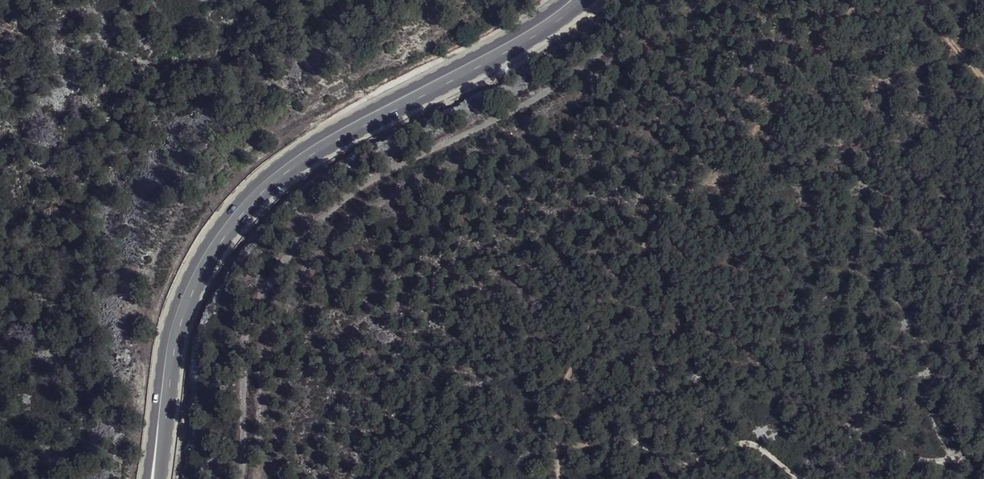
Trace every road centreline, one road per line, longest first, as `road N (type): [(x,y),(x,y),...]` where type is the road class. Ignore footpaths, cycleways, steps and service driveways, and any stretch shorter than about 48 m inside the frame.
road 1 (track): [(850,0),(751,159),(649,247),(563,389),(558,451),(632,439),(676,465),(742,445),(810,478)]
road 2 (track): [(239,478),(244,336),(289,245),(360,189),(573,64),(658,0)]
road 3 (secondary): [(163,421),(187,298),(252,200),(338,135),(542,27),(577,0)]
road 4 (track): [(818,478),(983,459)]

